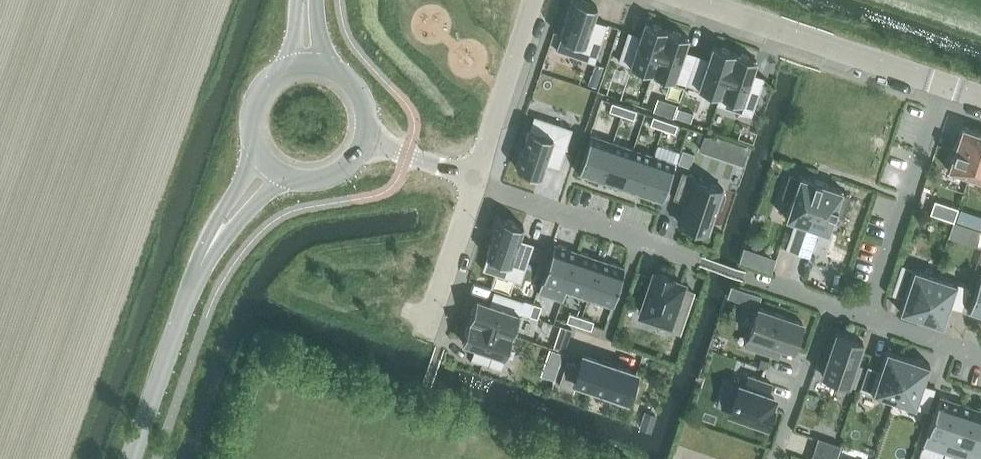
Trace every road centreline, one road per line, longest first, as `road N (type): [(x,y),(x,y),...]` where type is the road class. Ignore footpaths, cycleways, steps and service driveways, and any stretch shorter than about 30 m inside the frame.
road 1 (tertiary): [(134,458),(205,259),(274,168)]
road 2 (residential): [(946,86),(689,0)]
road 3 (residential): [(871,320),(946,86)]
road 4 (residential): [(701,261),(477,186)]
road 5 (residential): [(540,0),(491,141),(472,156)]
road 6 (residential): [(477,186),(427,330)]
road 7 (tertiary): [(307,63),(274,75),(254,104),(254,139),(274,168)]
road 8 (residential): [(871,320),(748,277)]

